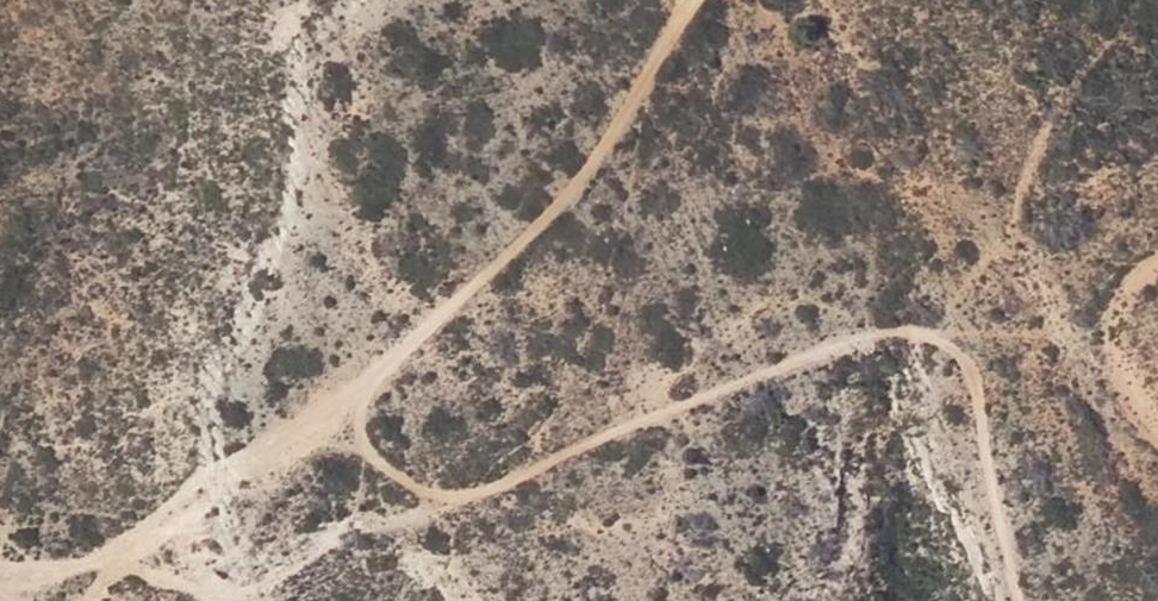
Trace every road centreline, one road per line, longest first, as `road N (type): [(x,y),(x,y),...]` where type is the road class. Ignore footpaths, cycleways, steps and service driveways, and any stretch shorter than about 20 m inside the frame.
road 1 (track): [(98,567),(191,569),(261,598),(371,512),(571,433),(820,354),(938,335),(988,412),(998,541),(1020,600)]
road 2 (track): [(689,0),(667,24),(599,151),(396,351),(98,567),(75,600)]
road 3 (track): [(317,409),(424,491)]

